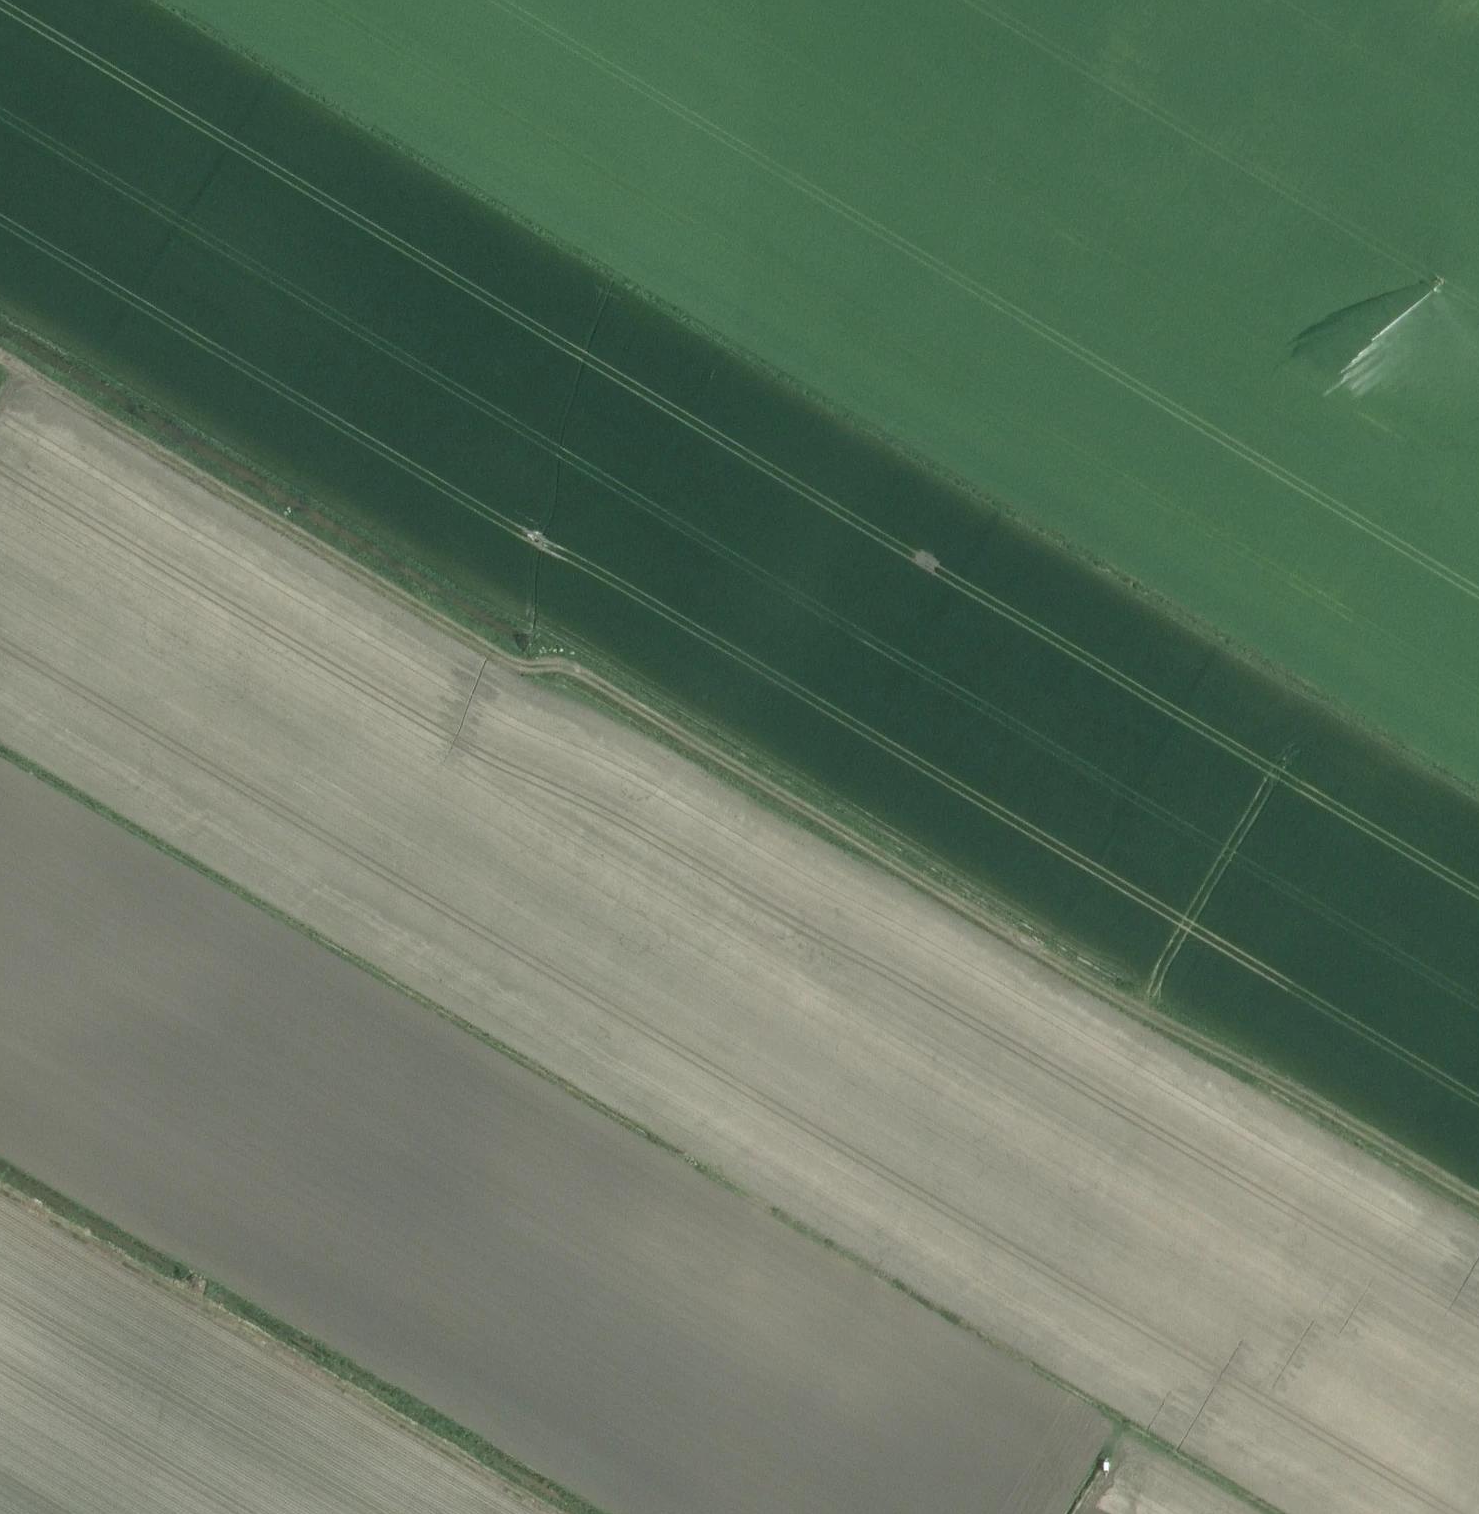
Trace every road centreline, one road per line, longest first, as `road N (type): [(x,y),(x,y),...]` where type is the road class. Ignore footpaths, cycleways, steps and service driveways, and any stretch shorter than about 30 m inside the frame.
road 1 (track): [(556,1513),(0,1187)]

